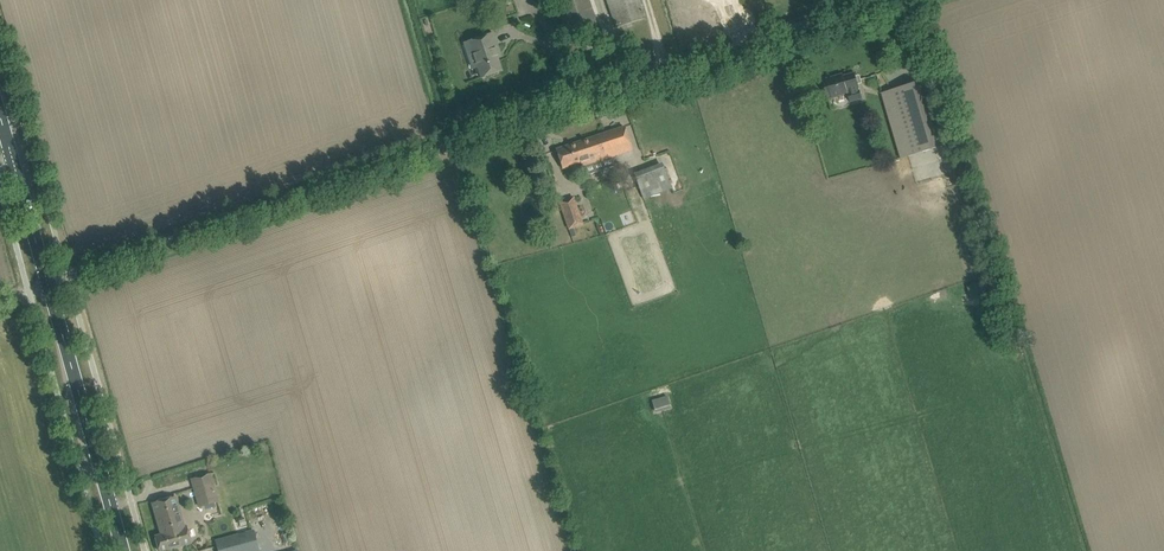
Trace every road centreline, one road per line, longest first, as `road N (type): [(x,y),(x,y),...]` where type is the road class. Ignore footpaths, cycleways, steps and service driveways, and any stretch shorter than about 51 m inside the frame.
road 1 (unclassified): [(49,286),(894,0)]
road 2 (secondary): [(122,550),(49,286)]
road 3 (secondary): [(49,286),(14,166)]

